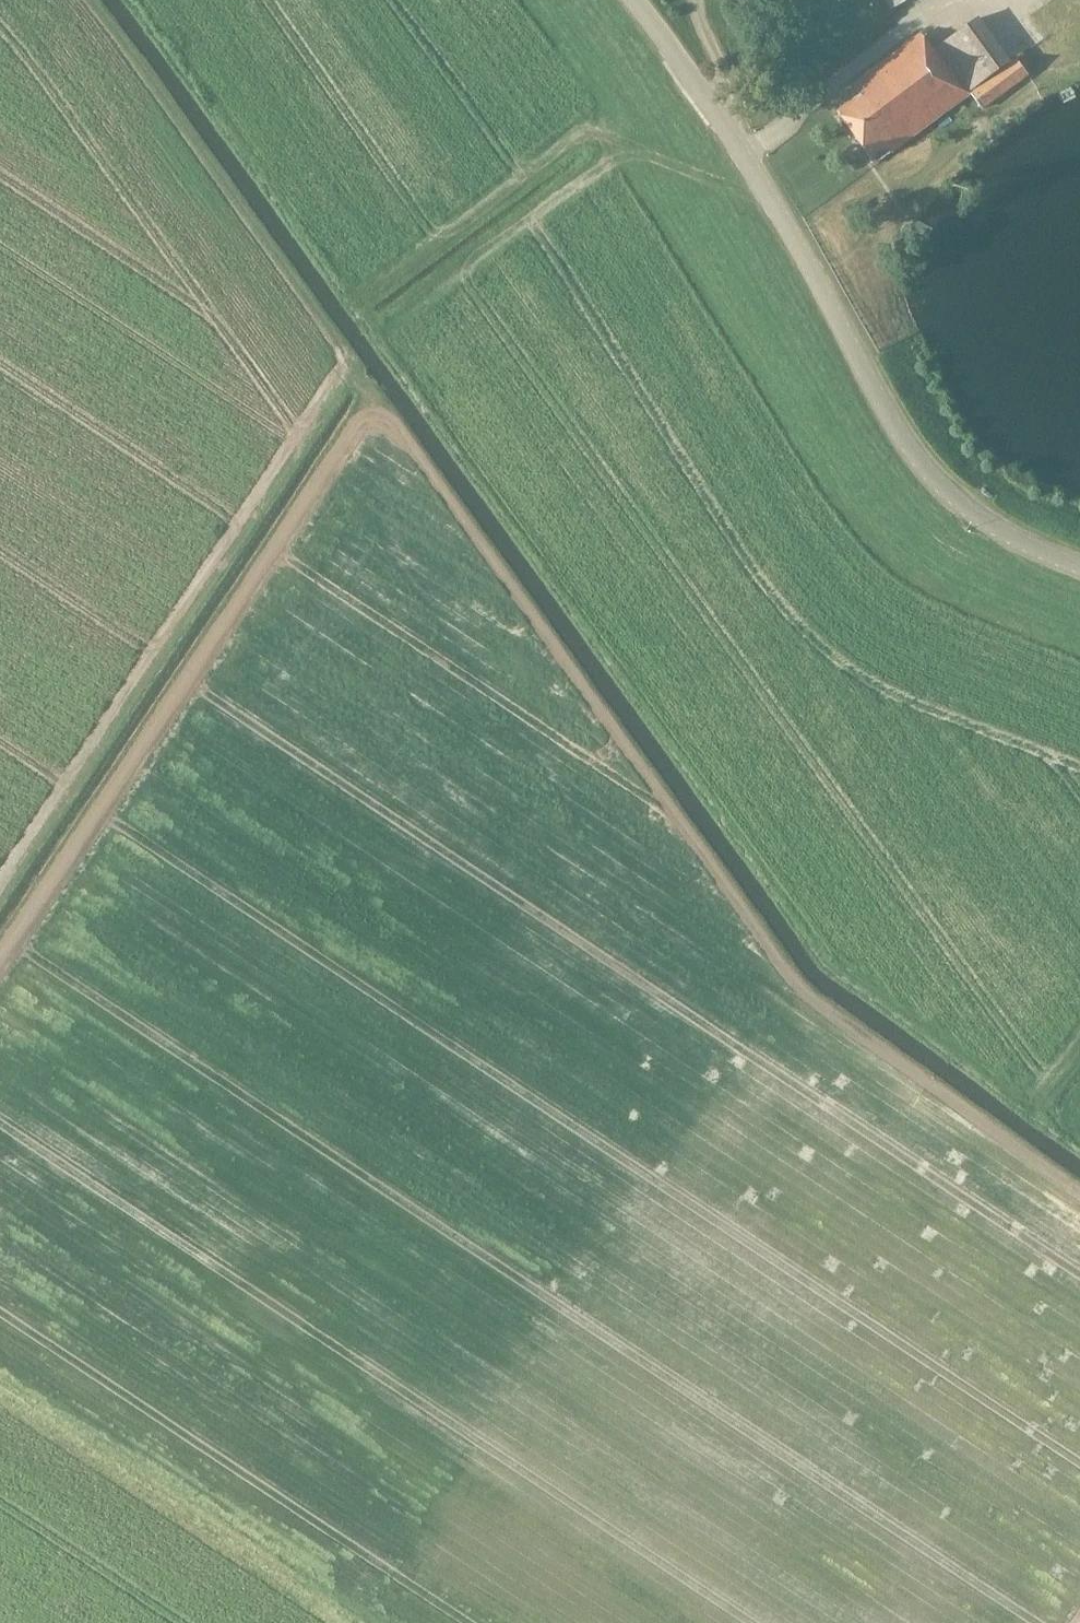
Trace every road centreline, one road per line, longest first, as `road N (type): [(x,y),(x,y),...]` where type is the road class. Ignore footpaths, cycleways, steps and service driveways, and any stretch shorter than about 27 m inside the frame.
road 1 (tertiary): [(1079,568),(980,521),(921,468),(752,170),(633,0)]

